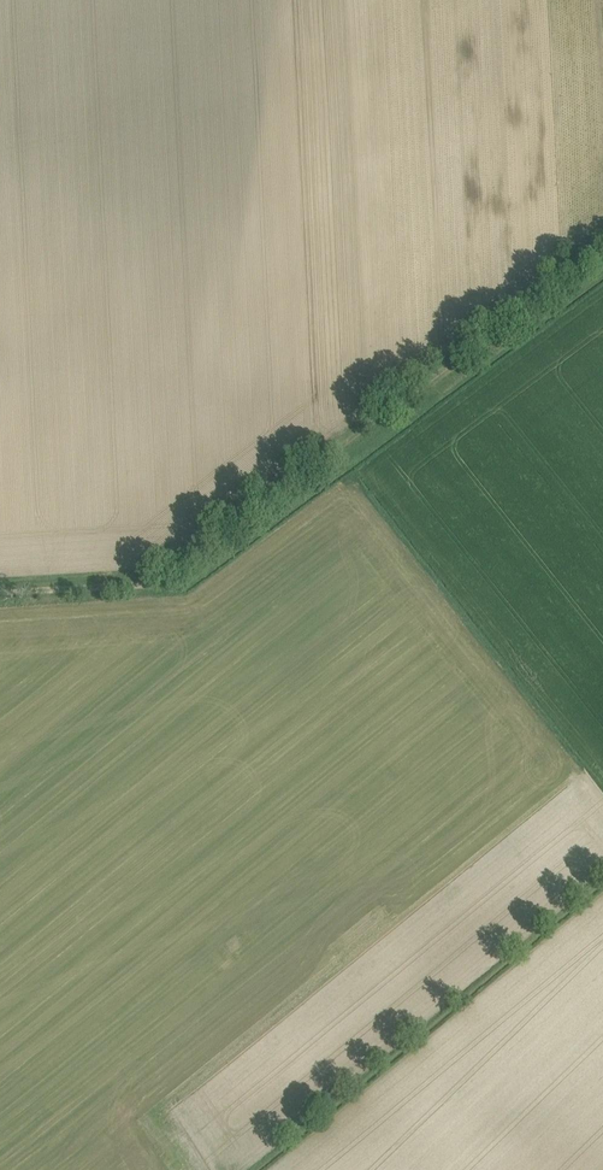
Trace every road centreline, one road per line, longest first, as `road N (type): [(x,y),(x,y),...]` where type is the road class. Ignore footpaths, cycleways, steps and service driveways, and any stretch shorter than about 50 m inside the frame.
road 1 (track): [(602,249),(174,573),(146,585),(0,594)]

